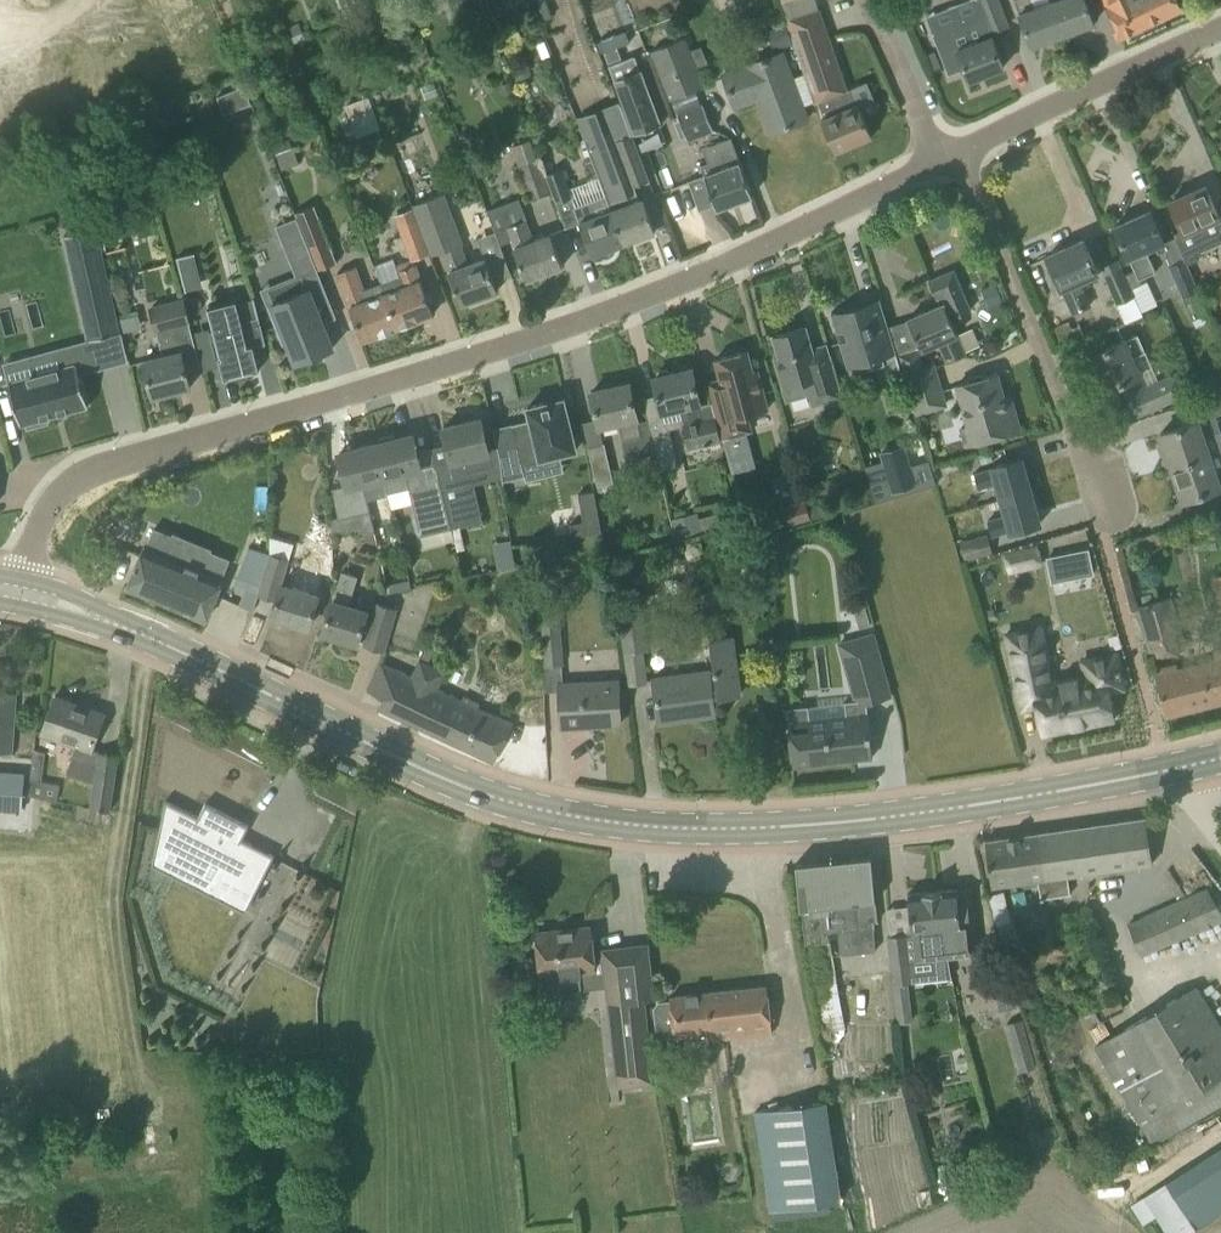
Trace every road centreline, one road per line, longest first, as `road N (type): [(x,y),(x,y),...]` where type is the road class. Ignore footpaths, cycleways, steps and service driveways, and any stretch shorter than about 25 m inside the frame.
road 1 (tertiary): [(1175,769),(854,823),(669,829),(503,800),(435,775),(145,637),(45,600)]
road 2 (residential): [(55,573),(77,505),(138,457),(274,430),(643,300),(936,159)]
road 3 (residential): [(1095,512),(1034,336),(956,149)]
road 4 (residential): [(956,149),(1220,26)]
road 5 (residential): [(936,159),(869,0)]

